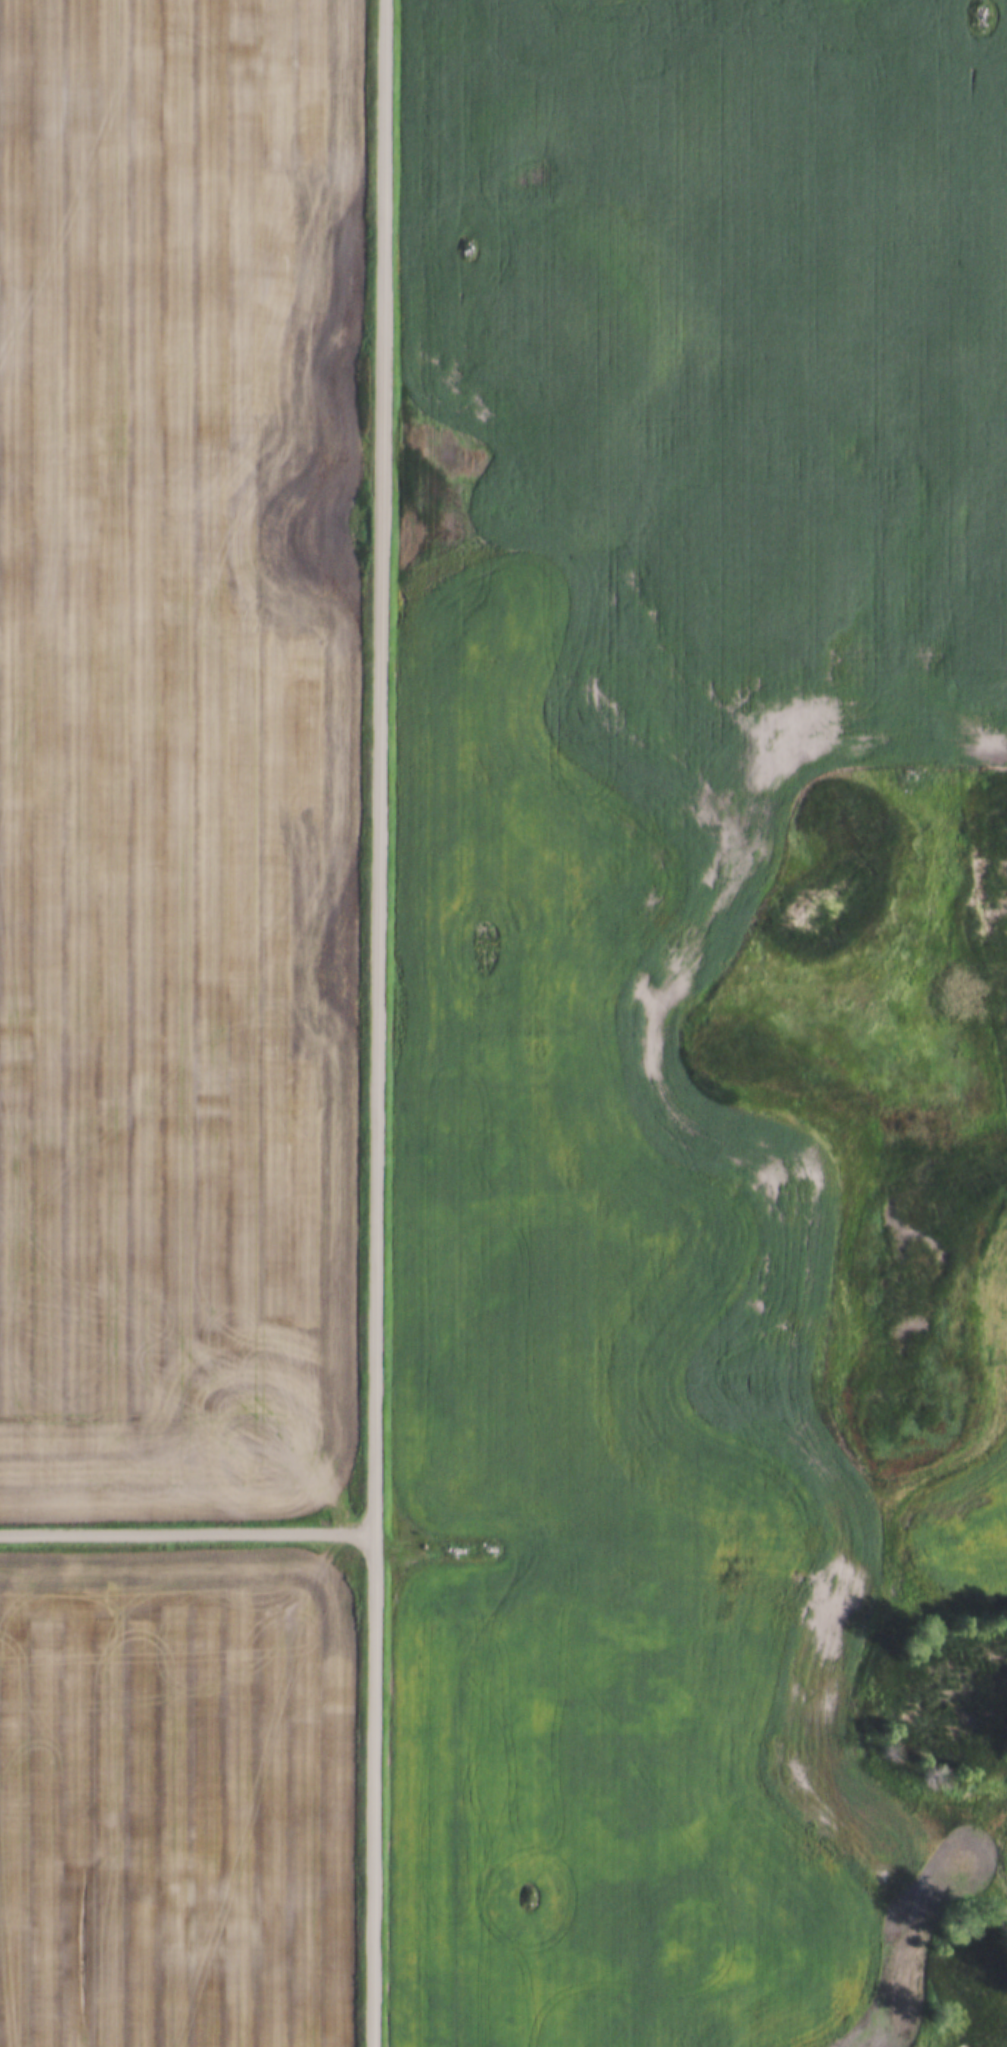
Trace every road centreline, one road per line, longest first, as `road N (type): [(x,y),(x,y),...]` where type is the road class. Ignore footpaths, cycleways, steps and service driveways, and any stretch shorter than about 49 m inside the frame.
road 1 (residential): [(373,2046),(386,0)]

